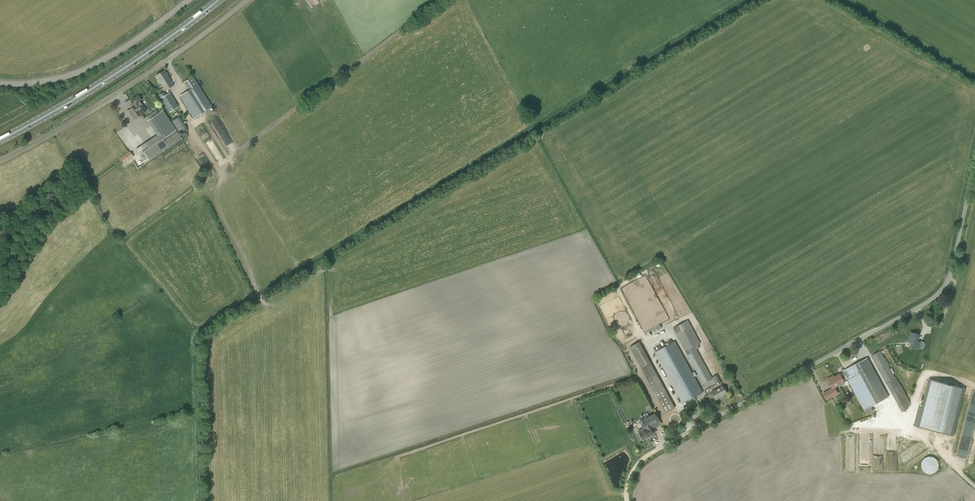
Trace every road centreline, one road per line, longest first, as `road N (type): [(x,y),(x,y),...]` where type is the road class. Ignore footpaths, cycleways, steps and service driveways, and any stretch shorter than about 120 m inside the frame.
road 1 (unclassified): [(655,450),(936,295),(950,273),(974,159)]
road 2 (unclassified): [(246,0),(117,95),(0,161)]
road 3 (primary): [(0,140),(104,82),(219,0)]
road 4 (unclassified): [(0,84),(73,75),(188,0)]

